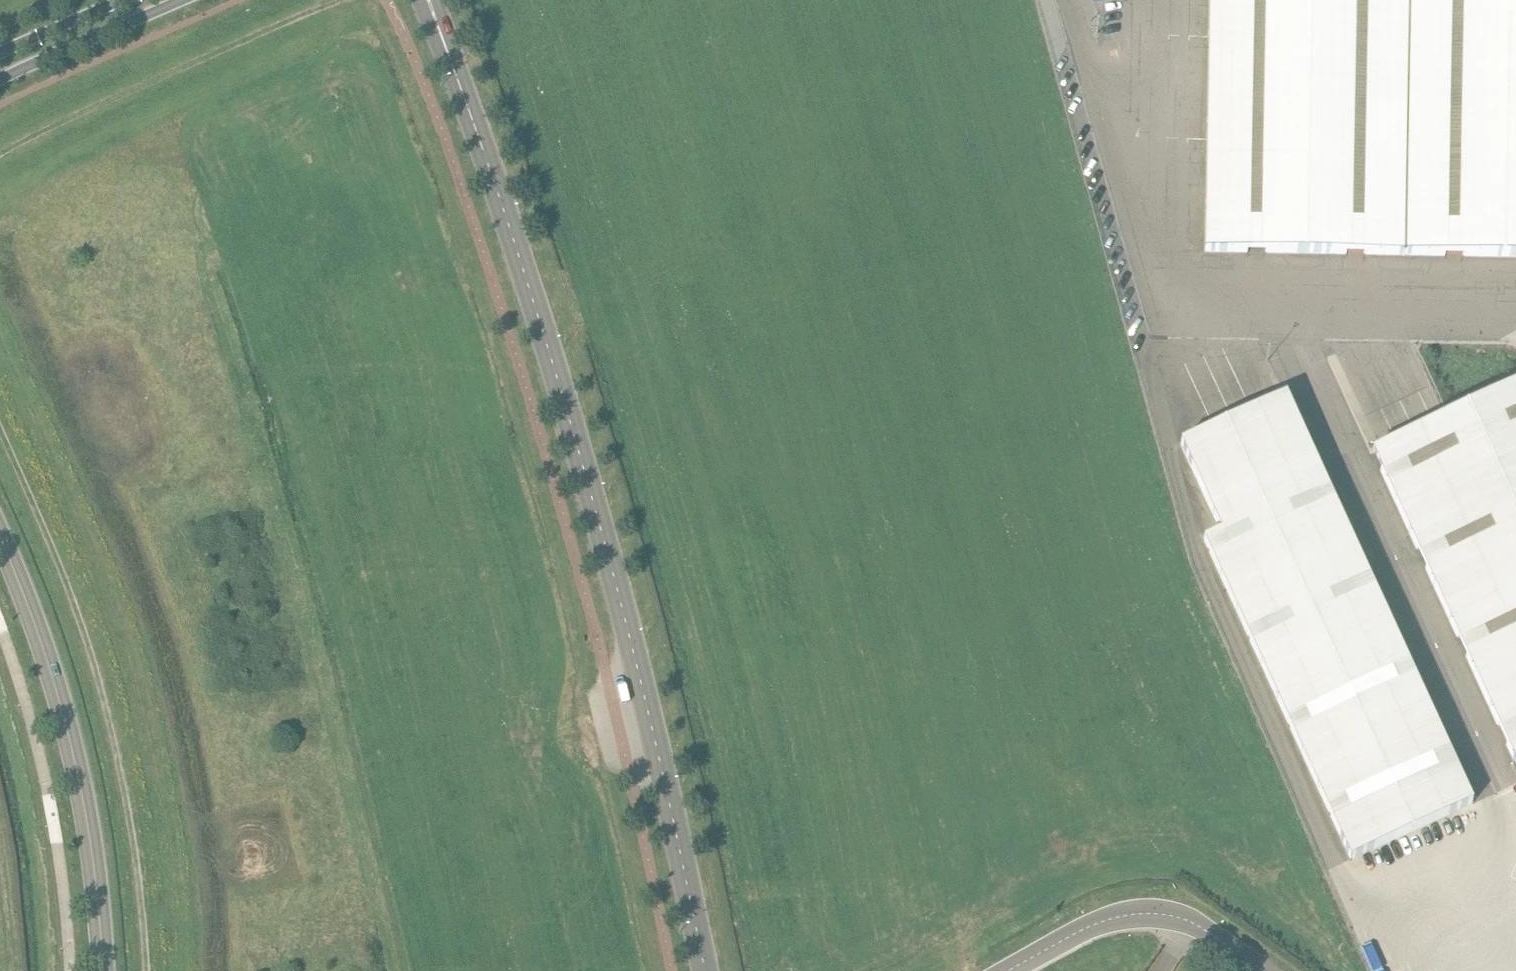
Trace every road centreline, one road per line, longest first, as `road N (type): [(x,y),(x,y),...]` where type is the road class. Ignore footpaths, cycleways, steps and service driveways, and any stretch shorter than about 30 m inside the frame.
road 1 (unclassified): [(429,0),(523,270),(607,553),(704,970)]
road 2 (secondary): [(104,970),(73,762),(0,540)]
road 3 (track): [(0,155),(341,0)]
road 4 (residential): [(1265,970),(1190,920),(1152,913),(1104,921),(1006,970)]
road 5 (secondary): [(0,80),(179,0)]
road 6 (secondary): [(119,0),(0,51)]

